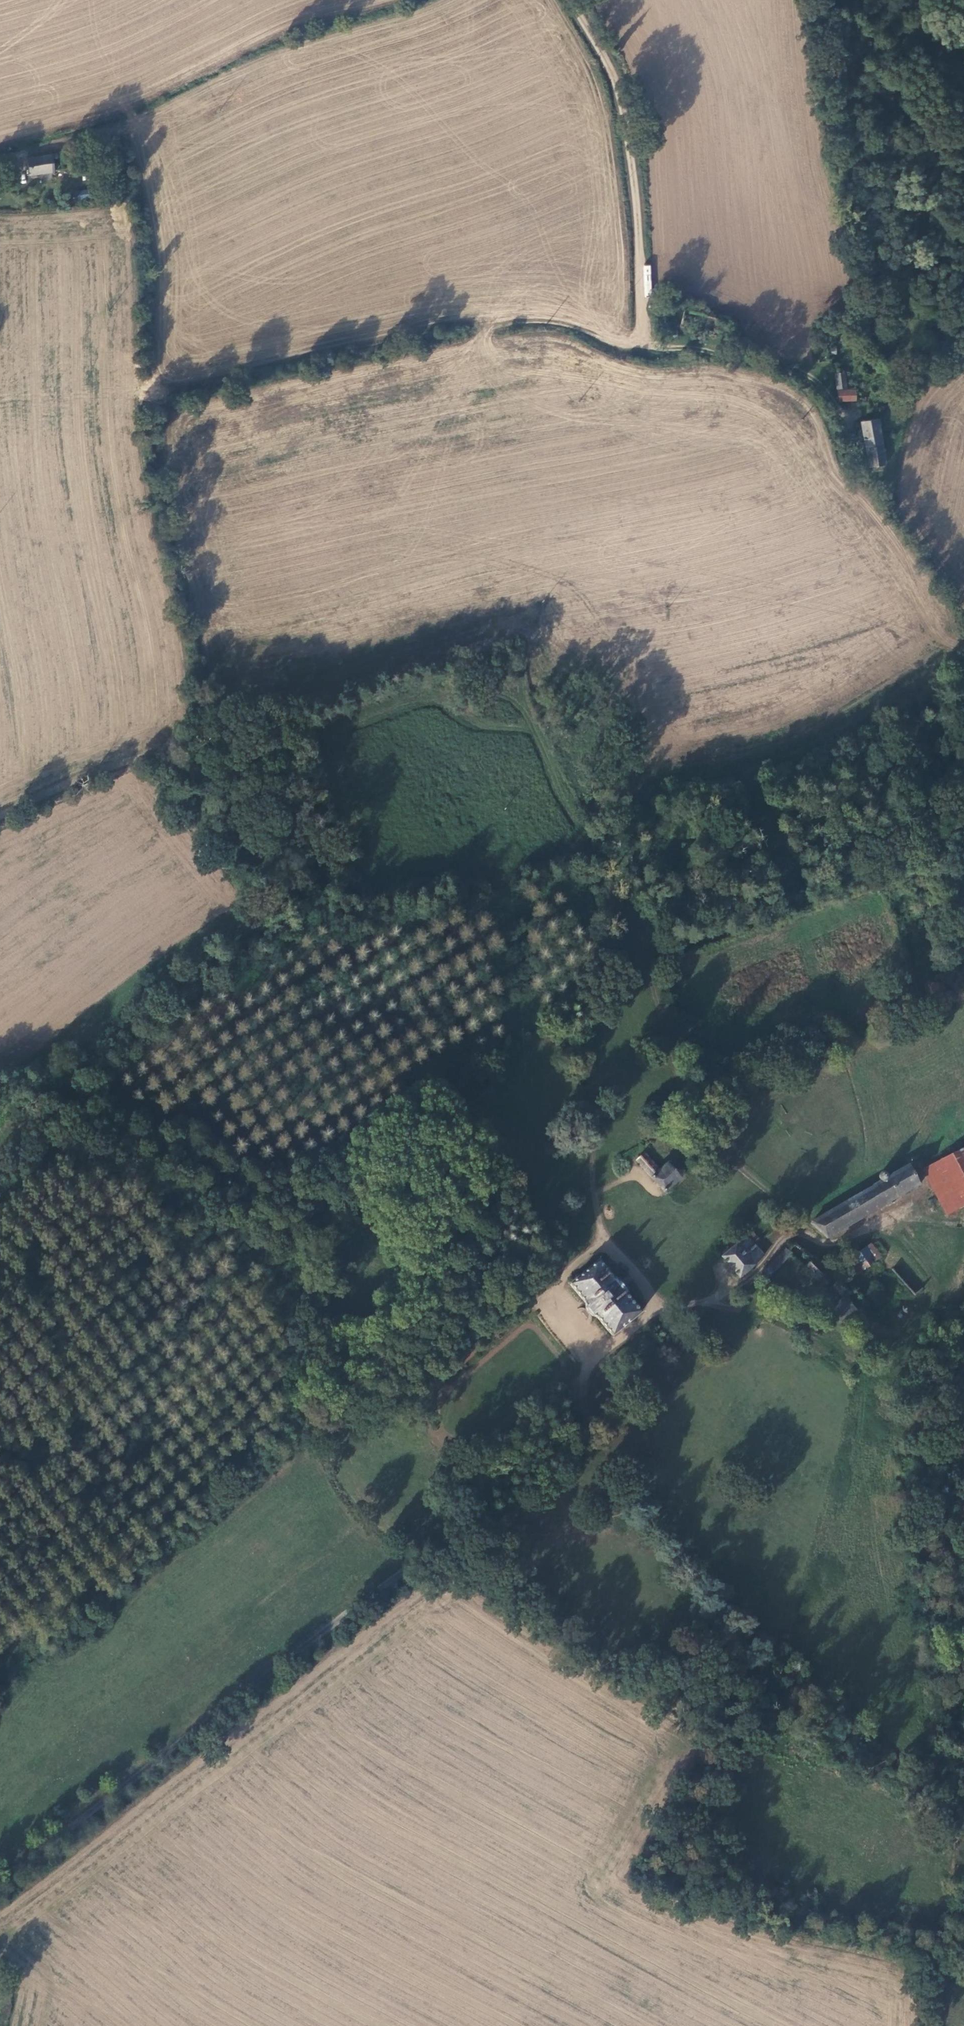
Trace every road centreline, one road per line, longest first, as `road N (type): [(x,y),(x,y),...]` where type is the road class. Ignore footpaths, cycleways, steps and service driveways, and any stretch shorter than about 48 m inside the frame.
road 1 (unclassified): [(0,1885),(466,1531),(541,1499)]
road 2 (unclassified): [(566,0),(606,70),(627,143),(638,342)]

